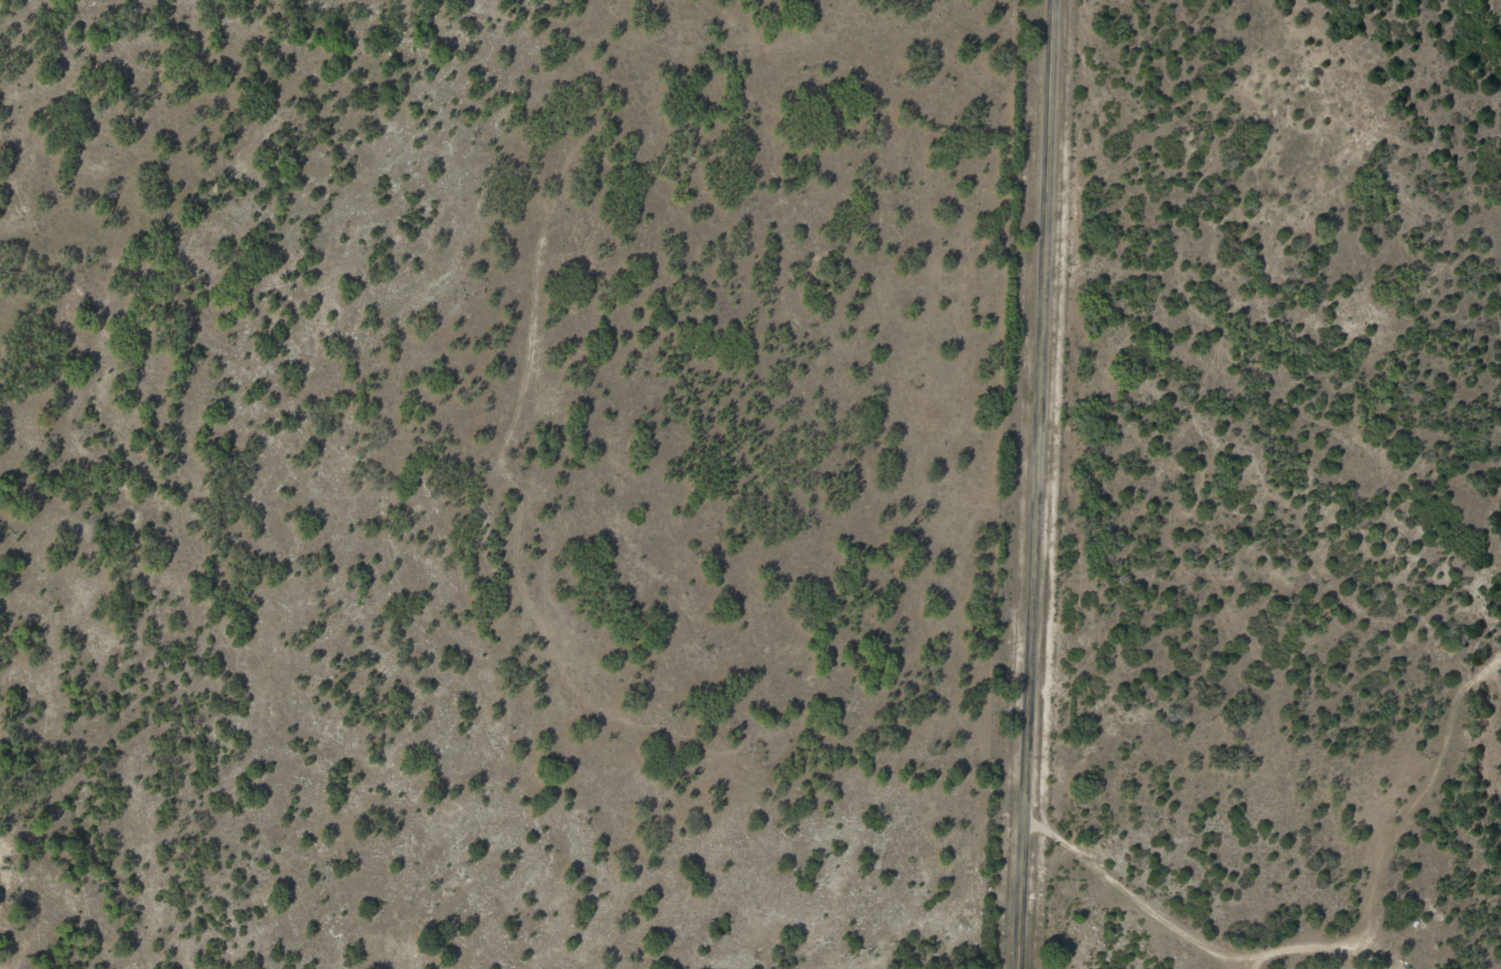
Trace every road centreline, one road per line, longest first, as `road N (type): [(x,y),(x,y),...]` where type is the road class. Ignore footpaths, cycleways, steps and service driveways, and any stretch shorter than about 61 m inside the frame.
road 1 (secondary): [(1025,968),(1055,0)]

